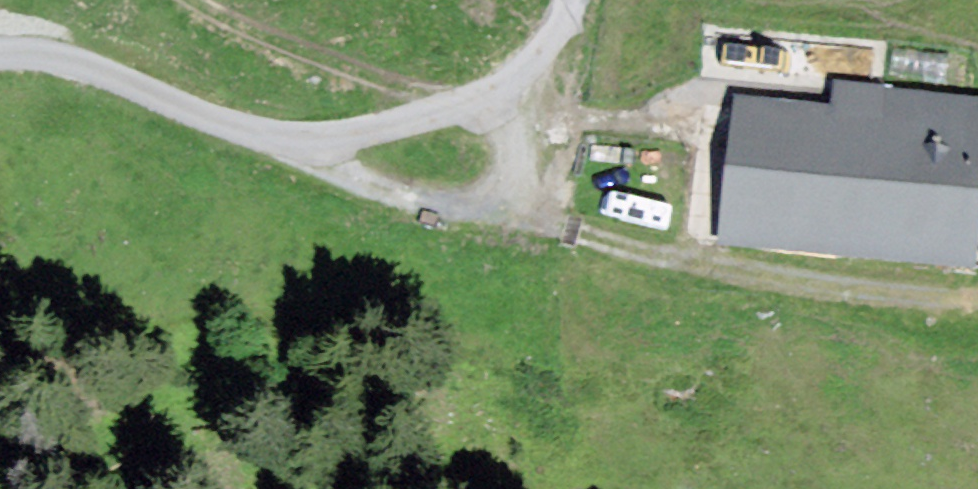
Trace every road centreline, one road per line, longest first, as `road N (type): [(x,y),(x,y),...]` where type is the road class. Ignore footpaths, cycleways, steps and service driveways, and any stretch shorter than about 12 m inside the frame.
road 1 (track): [(181,0),(462,107),(501,130),(516,194),(571,234),(804,288),(977,296)]
road 2 (track): [(572,0),(534,59),(489,93),(416,120),(301,142),(412,199),(497,208),(516,194)]
road 3 (unclassified): [(301,142),(214,120),(66,62),(0,54)]

